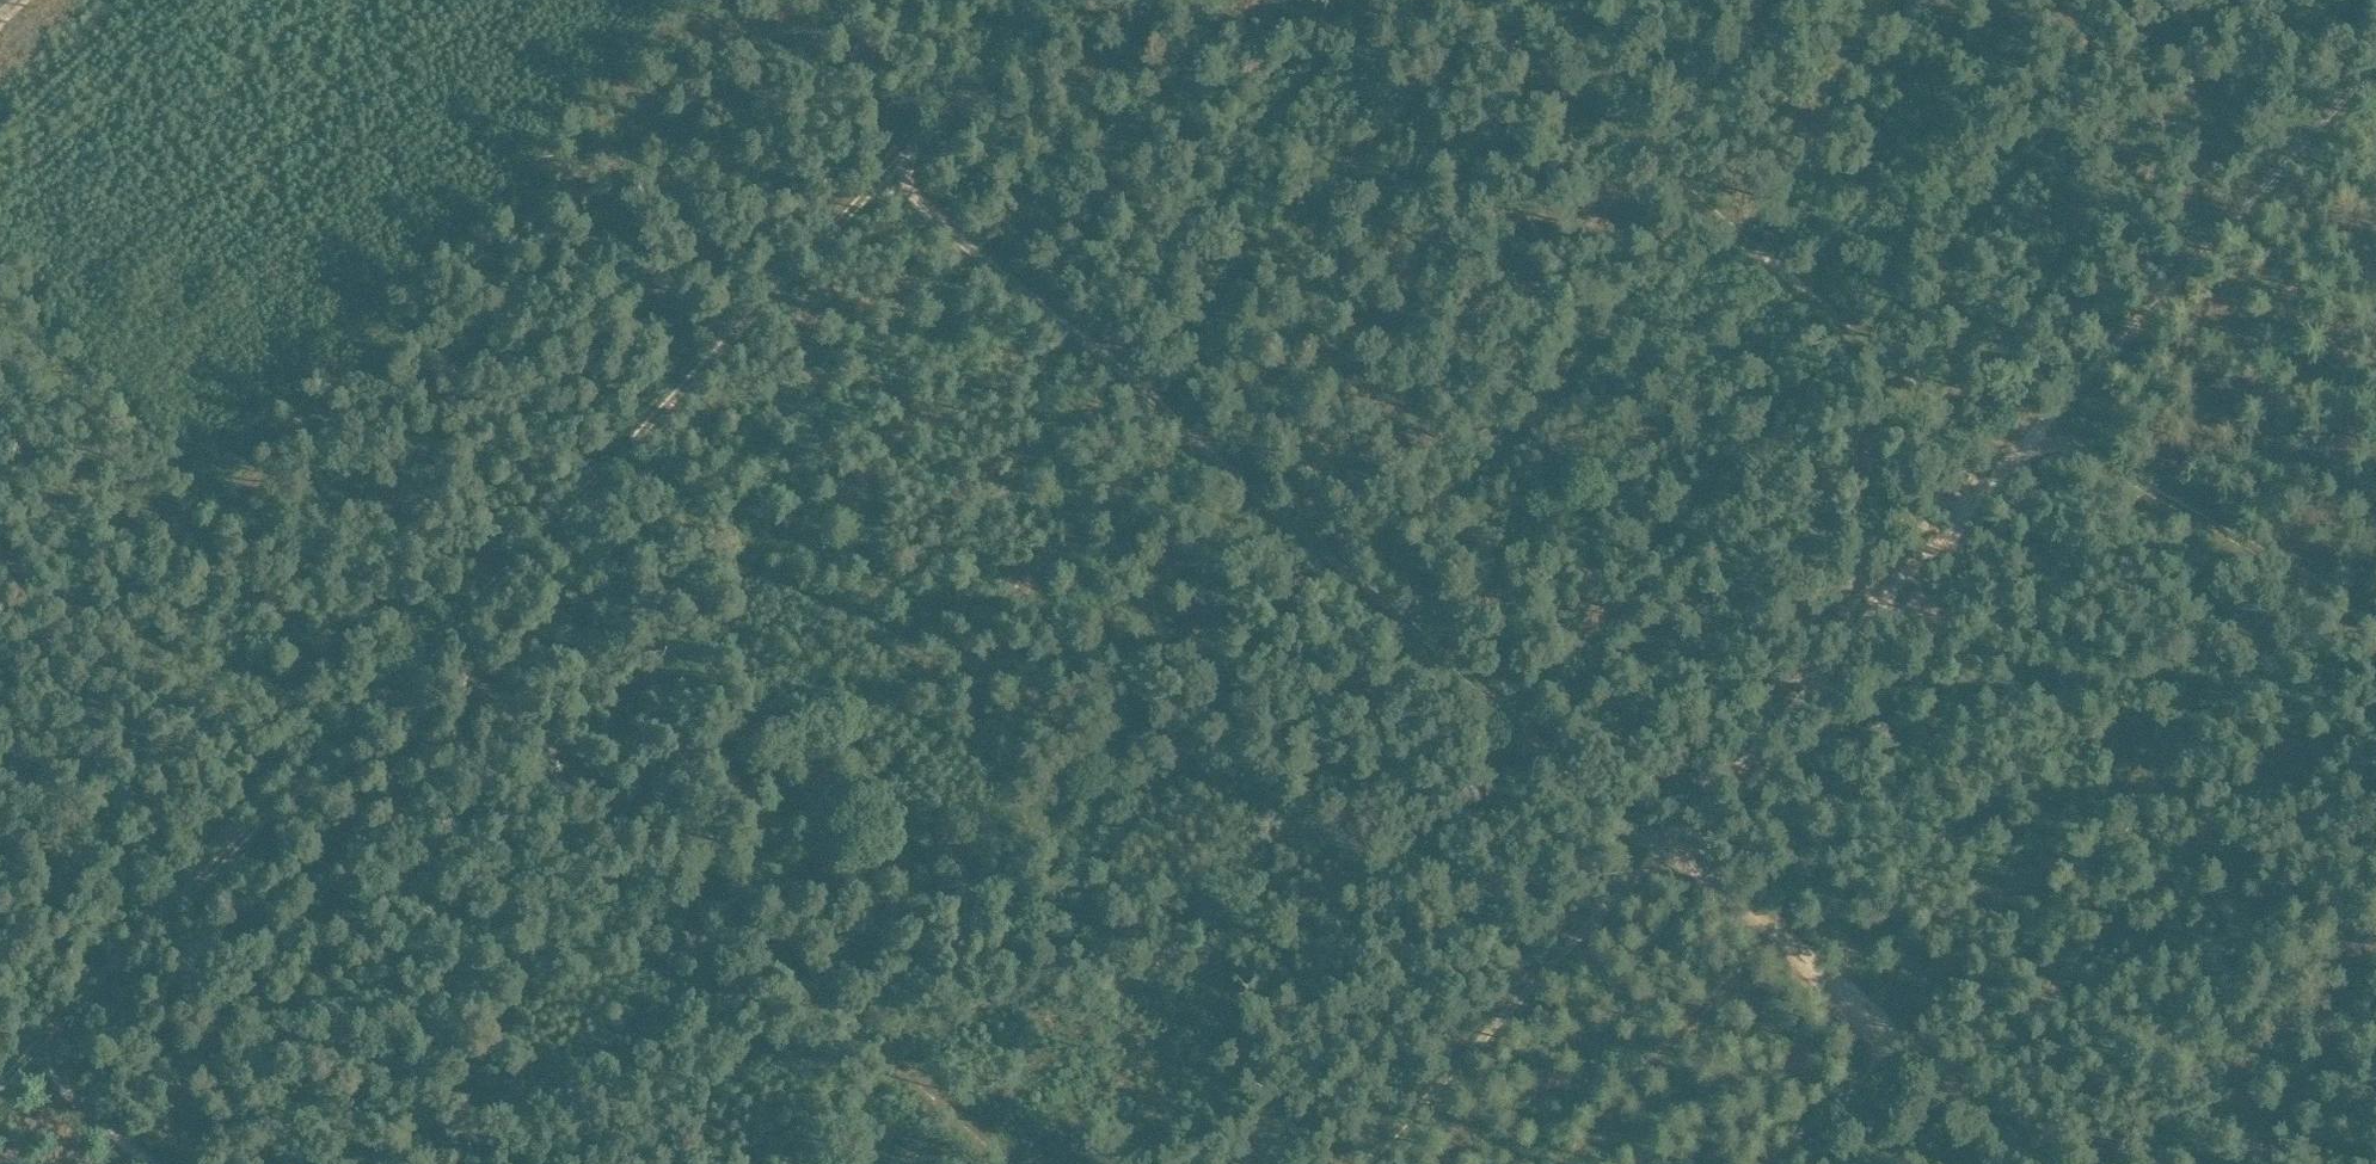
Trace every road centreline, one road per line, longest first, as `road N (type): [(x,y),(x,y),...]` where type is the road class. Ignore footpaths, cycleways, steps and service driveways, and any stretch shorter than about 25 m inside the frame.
road 1 (track): [(2051,1163),(1665,840),(907,172)]
road 2 (track): [(1363,1163),(2375,53)]
road 3 (track): [(1080,0),(25,1038)]
road 4 (track): [(2006,463),(1475,0)]
road 5 (track): [(2375,615),(2033,433)]
road 6 (track): [(2261,183),(2061,0)]
road 7 (track): [(155,1163),(25,1038)]

